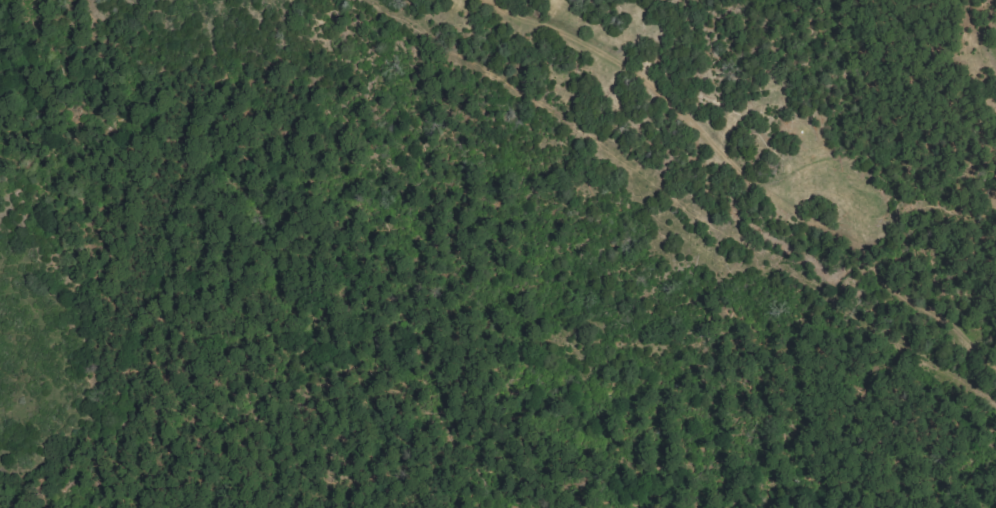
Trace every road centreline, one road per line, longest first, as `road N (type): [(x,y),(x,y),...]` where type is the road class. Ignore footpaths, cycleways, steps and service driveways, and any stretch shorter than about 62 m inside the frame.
road 1 (residential): [(498,0),(593,42),(661,87),(765,186),(944,309),(995,365)]

